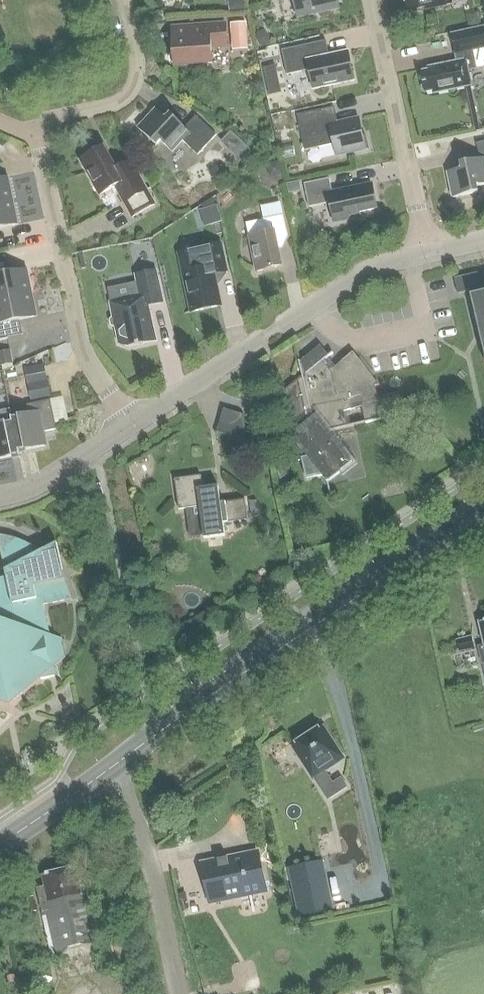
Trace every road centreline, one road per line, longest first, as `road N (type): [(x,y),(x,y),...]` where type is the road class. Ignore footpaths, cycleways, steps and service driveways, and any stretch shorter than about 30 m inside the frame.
road 1 (secondary): [(0,843),(483,514)]
road 2 (residential): [(424,255),(373,271),(130,427)]
road 3 (residential): [(130,427),(87,357),(35,129)]
road 4 (residential): [(424,255),(372,0)]
road 5 (residential): [(123,0),(138,74),(131,93),(118,104),(35,129)]
road 6 (residential): [(130,427),(43,484),(0,498)]

